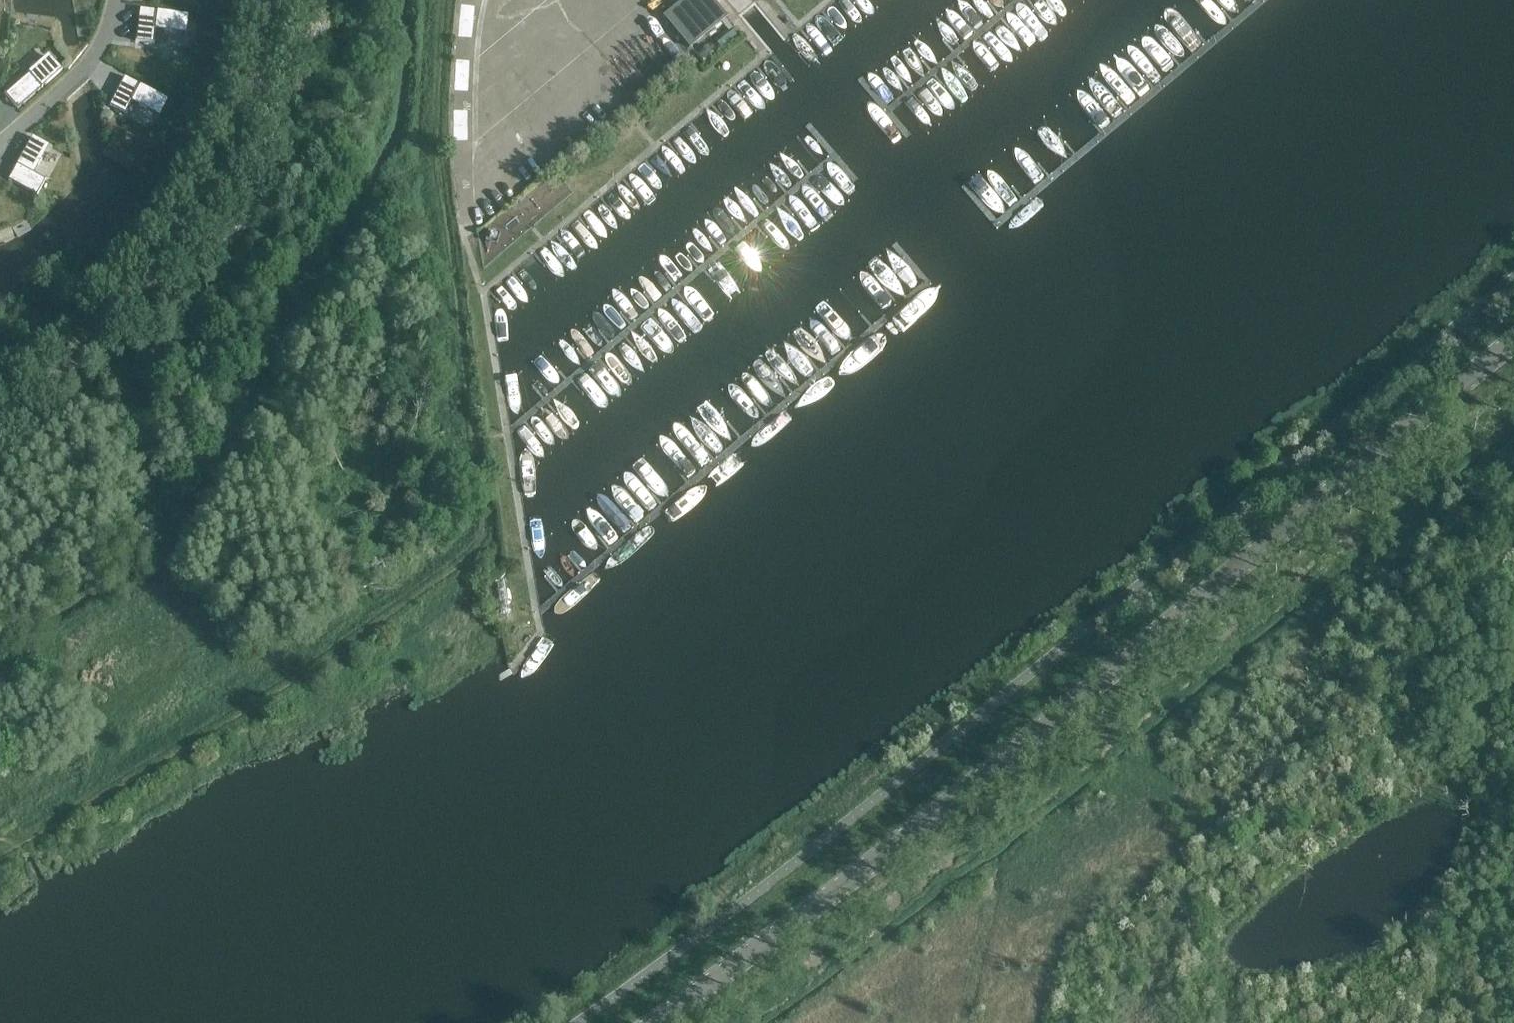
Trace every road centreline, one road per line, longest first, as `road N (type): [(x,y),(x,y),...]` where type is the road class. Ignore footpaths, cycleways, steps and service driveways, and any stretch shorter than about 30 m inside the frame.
road 1 (tertiary): [(1513,341),(925,823),(652,1022)]
road 2 (tertiary): [(0,431),(90,345),(194,214),(249,103),(273,0)]

